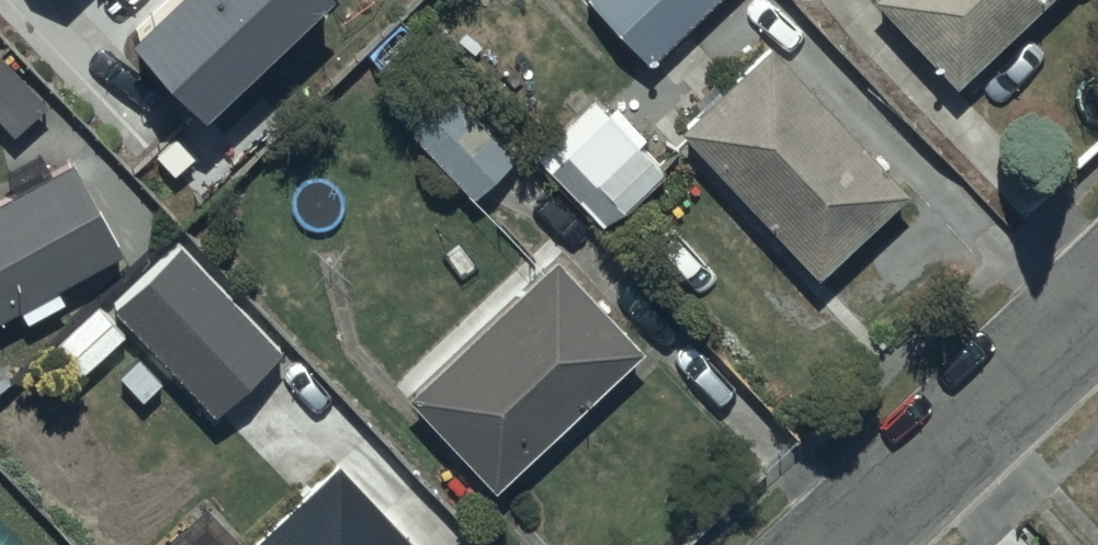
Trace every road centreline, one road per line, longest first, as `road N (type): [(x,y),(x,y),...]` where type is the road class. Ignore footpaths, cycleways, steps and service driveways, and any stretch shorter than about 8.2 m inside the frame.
road 1 (residential): [(839,544),(1097,304)]

